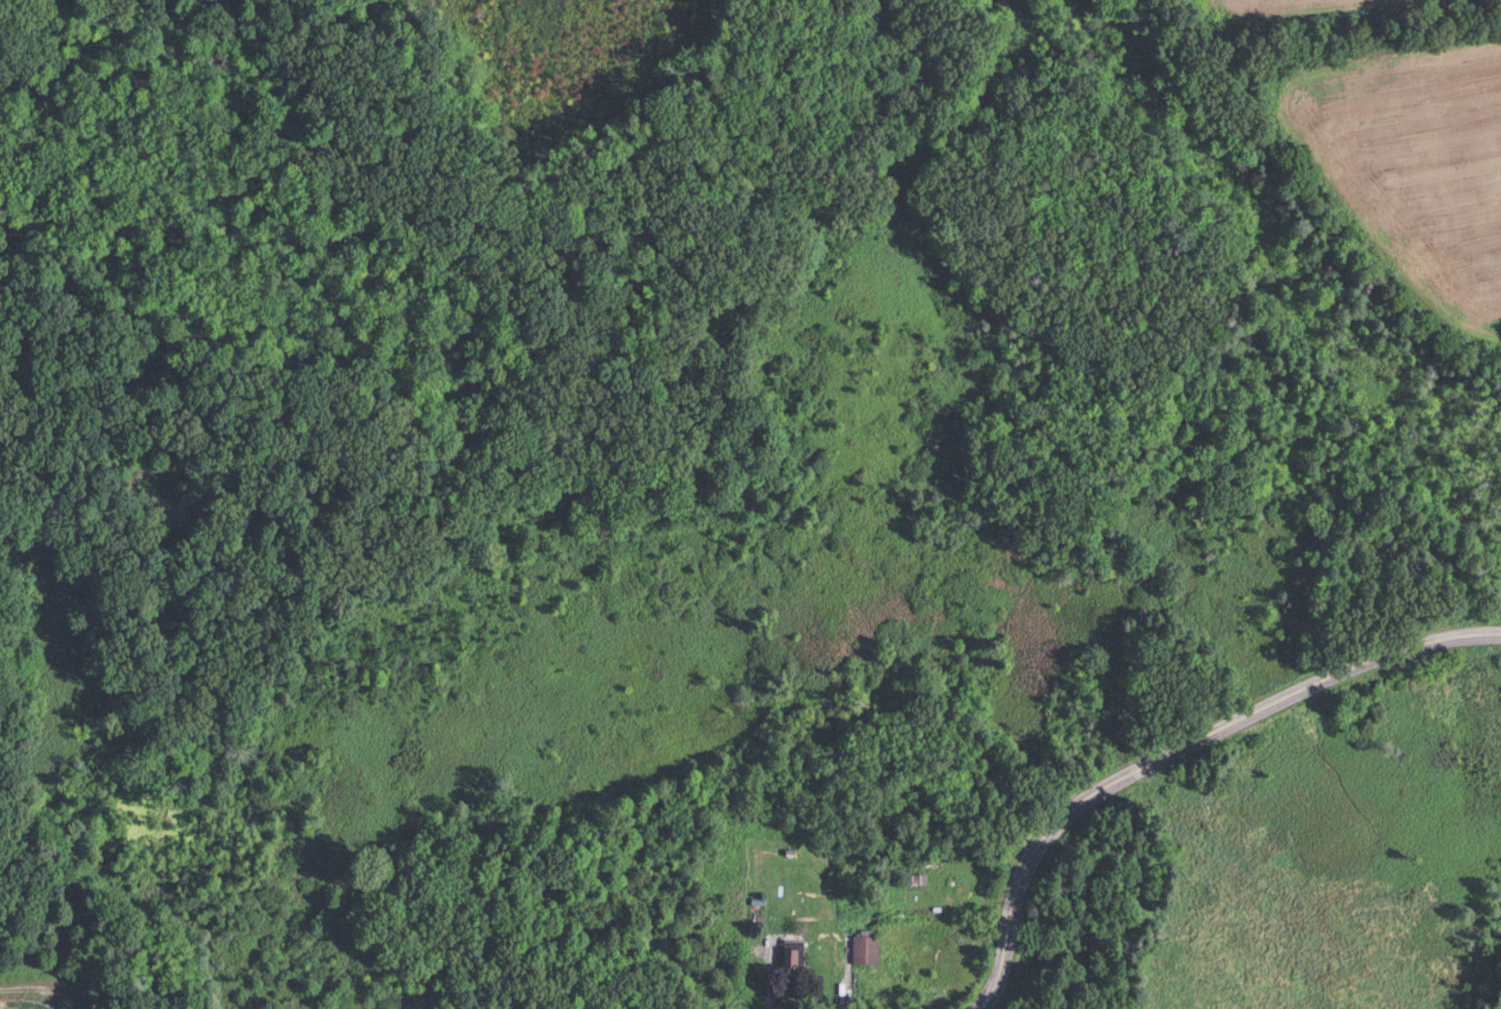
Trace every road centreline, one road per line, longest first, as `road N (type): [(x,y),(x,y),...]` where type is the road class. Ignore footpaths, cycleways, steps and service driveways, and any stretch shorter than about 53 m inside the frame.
road 1 (residential): [(986,1008),(1004,968),(1019,868),(1057,819),(1159,759),(1365,666),(1431,643),(1500,632)]

